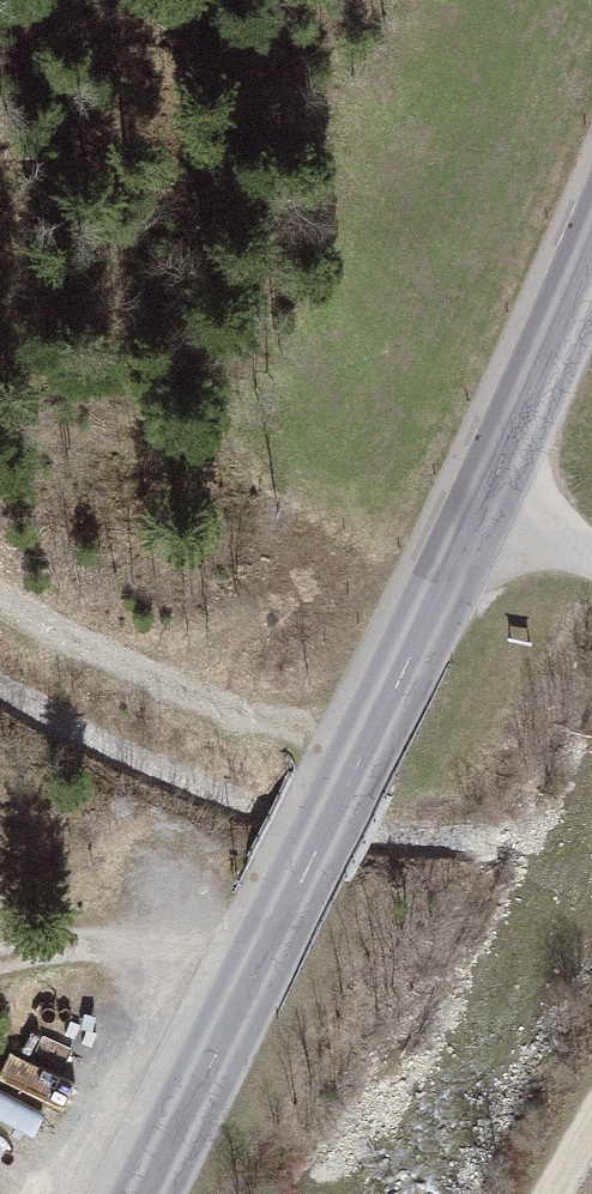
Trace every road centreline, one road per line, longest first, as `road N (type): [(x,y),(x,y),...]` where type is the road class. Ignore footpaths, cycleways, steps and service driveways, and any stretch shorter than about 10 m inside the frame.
road 1 (secondary): [(489,484),(147,1193)]
road 2 (track): [(366,740),(159,679),(0,597)]
road 3 (secondary): [(591,241),(489,484)]
road 4 (track): [(0,977),(110,964),(188,976),(242,1002)]
road 5 (residential): [(489,484),(591,553)]

